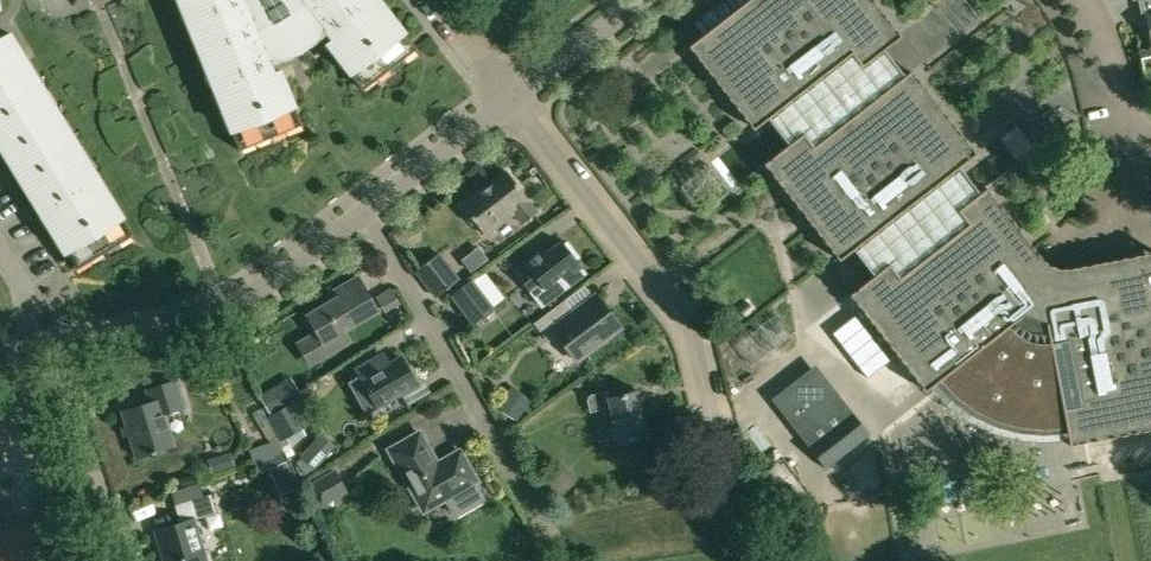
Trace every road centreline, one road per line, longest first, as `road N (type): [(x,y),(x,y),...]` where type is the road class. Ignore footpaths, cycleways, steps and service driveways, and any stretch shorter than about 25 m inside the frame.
road 1 (residential): [(719,442),(690,329),(512,98)]
road 2 (residential): [(0,357),(224,310),(367,212)]
road 3 (residential): [(550,540),(367,212)]
road 4 (residential): [(367,212),(512,98)]
road 5 (residential): [(512,98),(641,0)]
road 6 (residential): [(1150,134),(1122,116),(1075,0)]
road 7 (residential): [(512,98),(438,0)]

